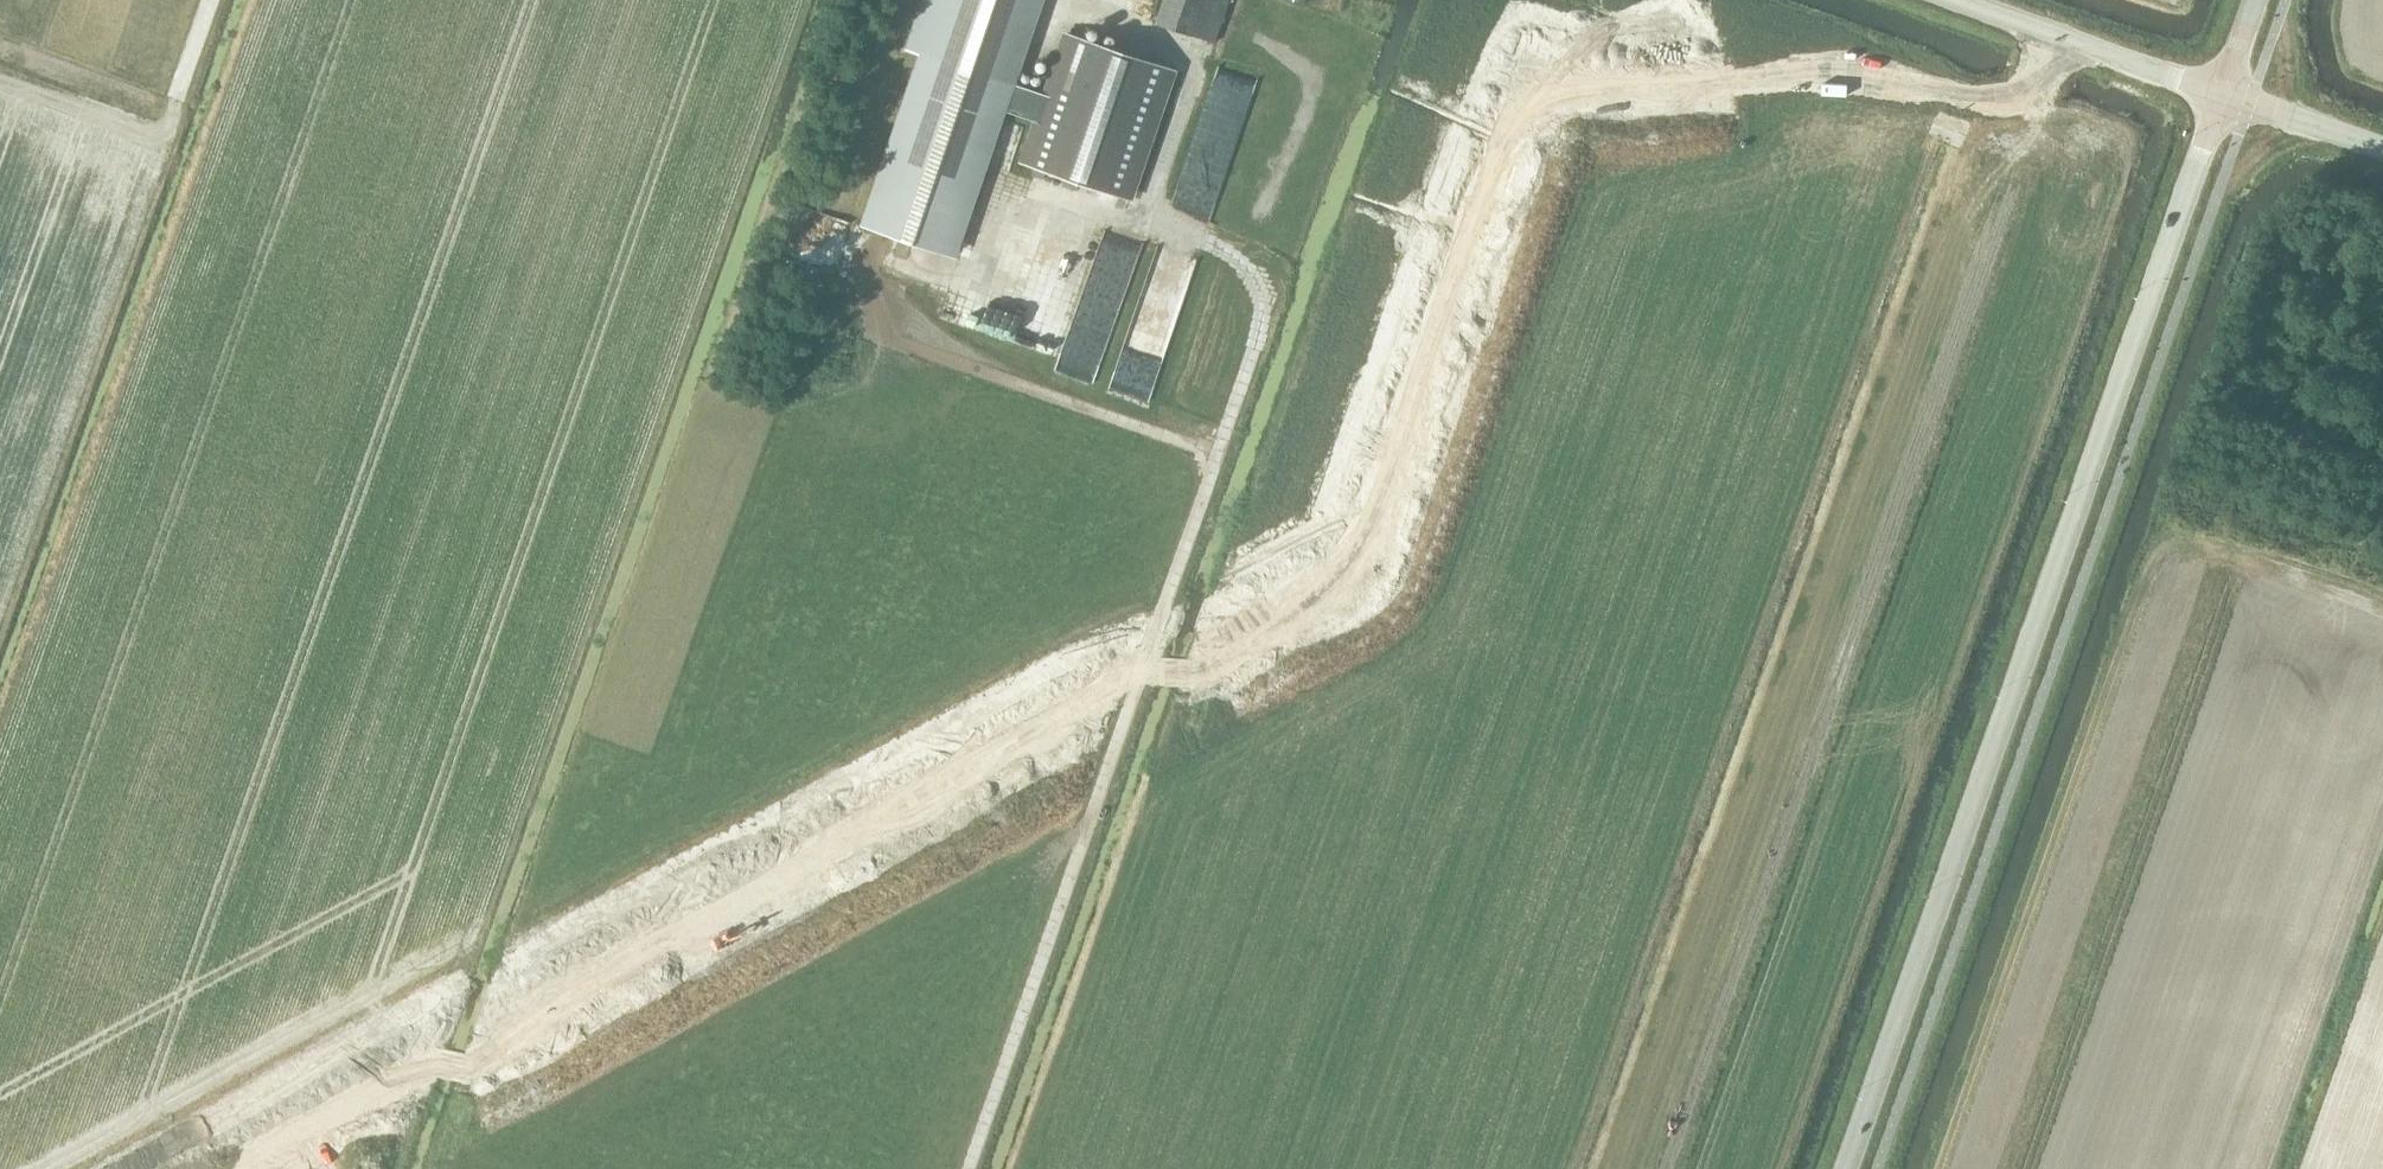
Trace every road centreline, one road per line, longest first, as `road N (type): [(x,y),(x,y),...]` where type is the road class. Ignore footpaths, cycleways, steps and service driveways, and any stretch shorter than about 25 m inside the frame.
road 1 (tertiary): [(1845,1168),(2223,94)]
road 2 (unclassified): [(2223,94),(1956,0)]
road 3 (unclassified): [(2382,151),(2223,94)]

